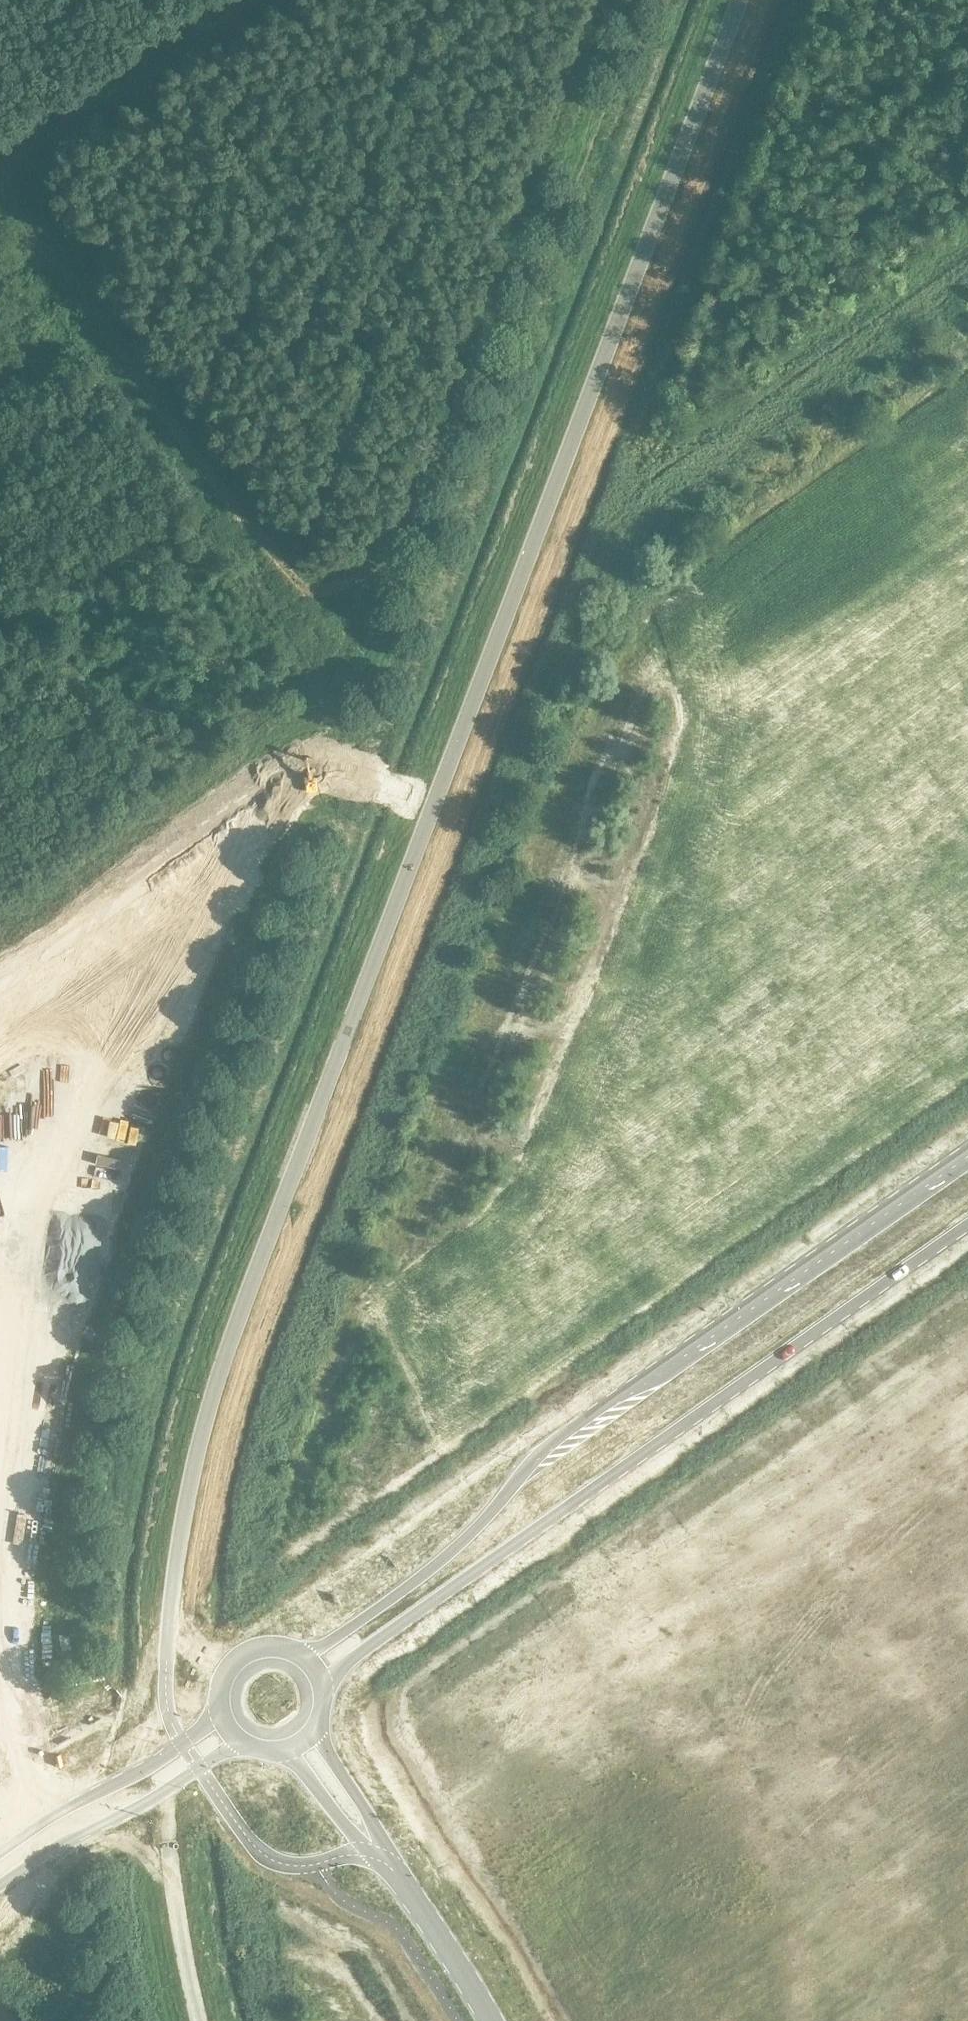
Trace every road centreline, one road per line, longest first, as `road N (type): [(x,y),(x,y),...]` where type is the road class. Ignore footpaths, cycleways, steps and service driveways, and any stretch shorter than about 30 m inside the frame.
road 1 (unclassified): [(181,1742),(165,1699),(166,1635),(215,1385),(740,0)]
road 2 (tertiary): [(967,1153),(586,1418),(542,1452),(429,1568),(304,1656)]
road 3 (tertiary): [(322,1683),(967,1225)]
road 4 (unclassified): [(389,1865),(362,1855),(314,1865),(271,1860),(198,1768)]
road 5 (tertiary): [(0,1895),(198,1768)]
road 6 (tertiary): [(181,1742),(0,1861)]
road 7 (tertiary): [(389,1865),(492,2020)]
road 8 (tertiary): [(304,1656),(270,1645),(236,1658),(222,1678),(220,1714)]
road 9 (tertiary): [(372,1841),(365,1807),(316,1728)]
road 10 (tertiary): [(287,1750),(343,1822),(372,1841)]

